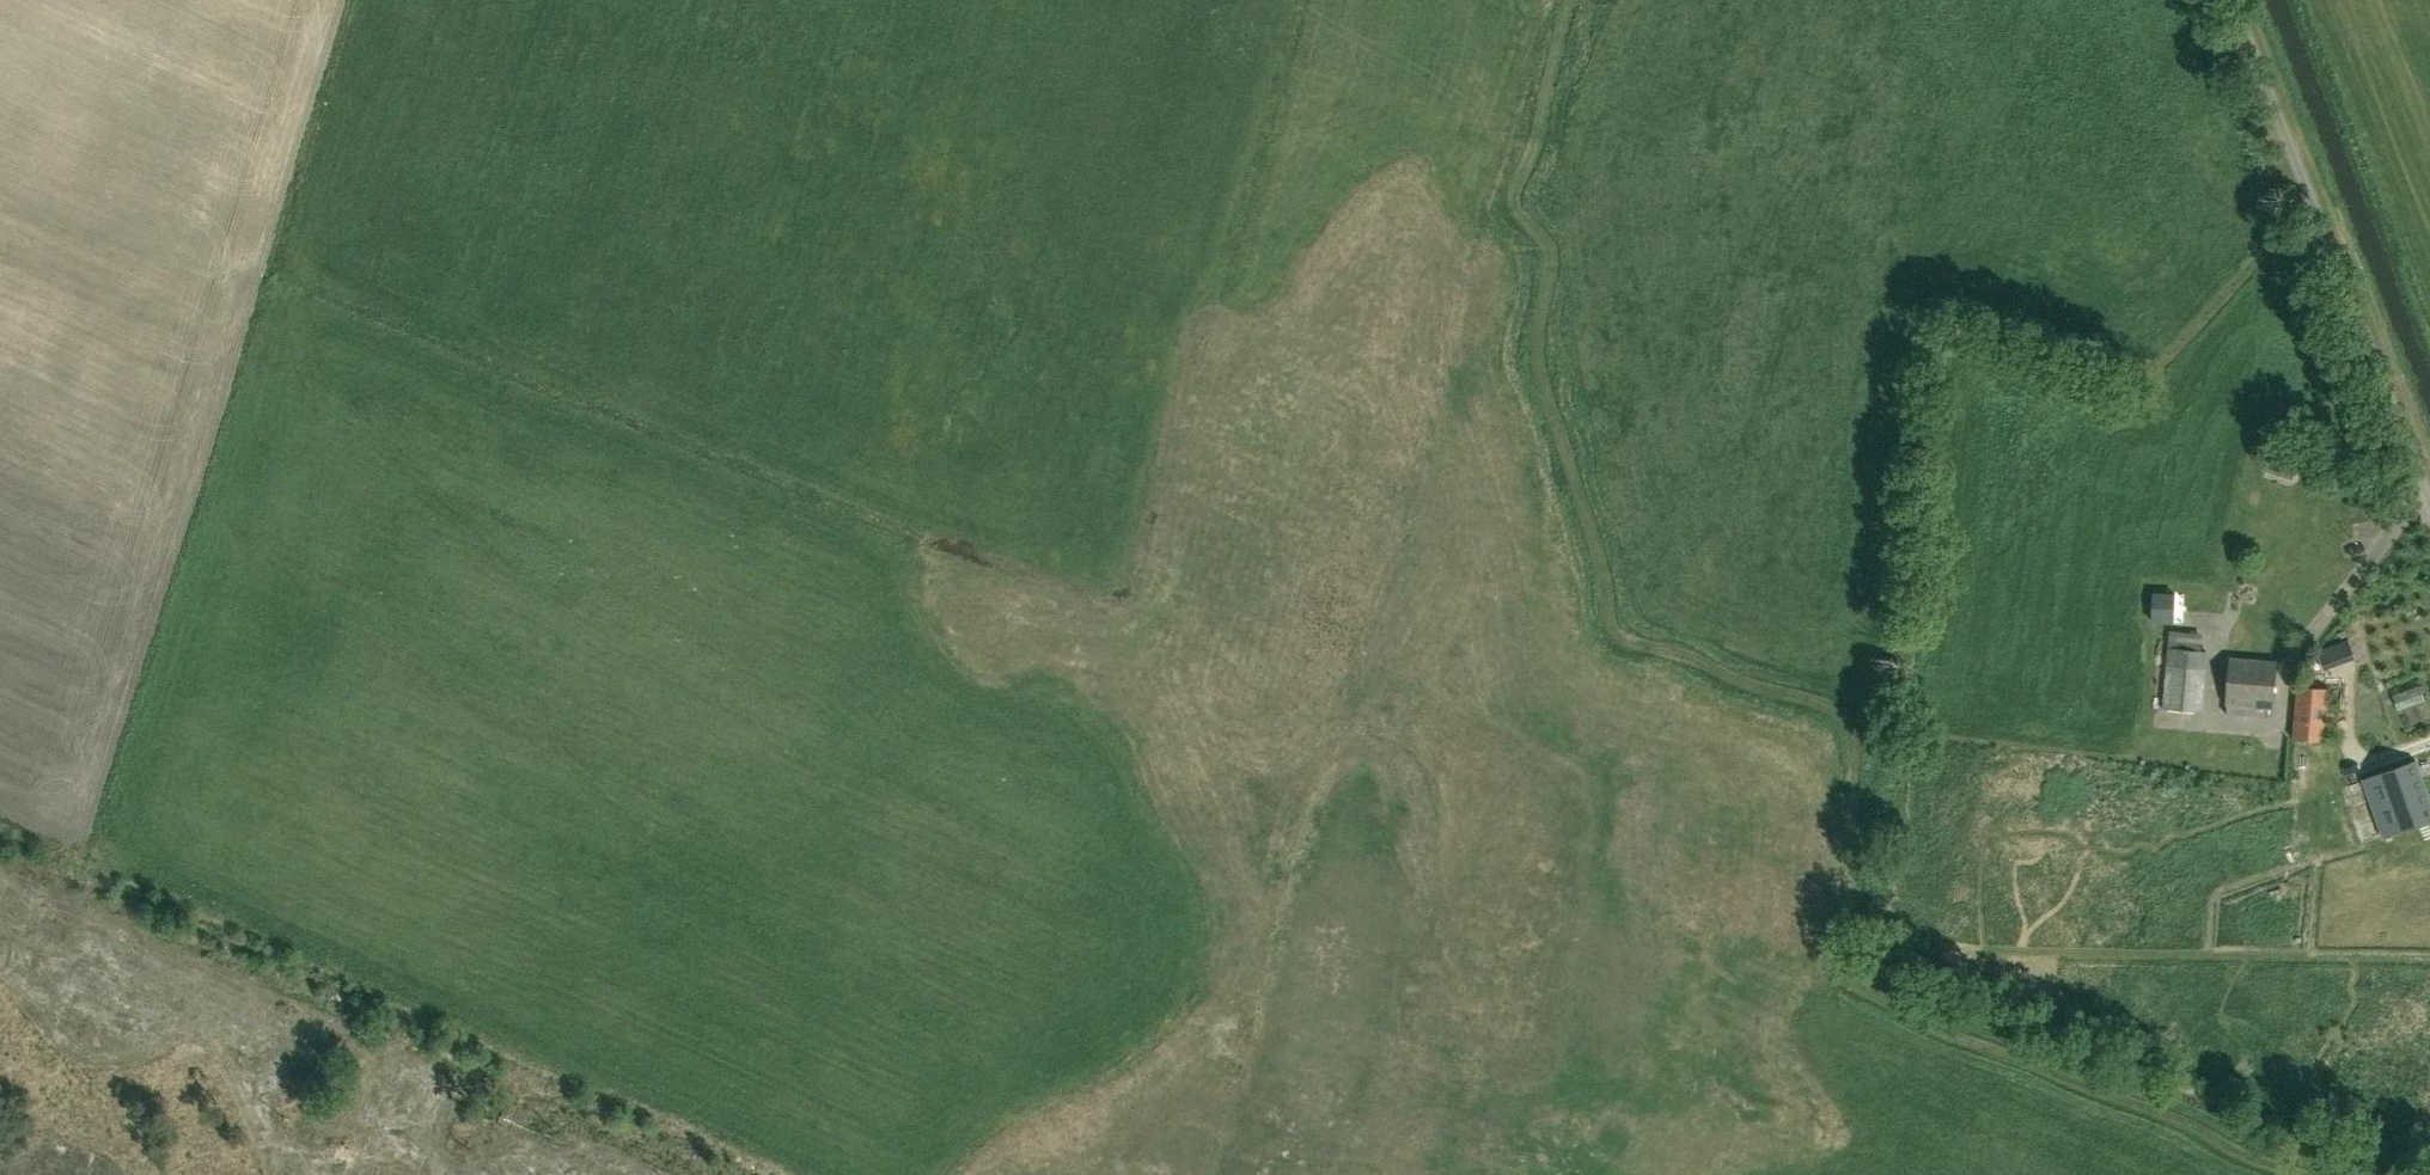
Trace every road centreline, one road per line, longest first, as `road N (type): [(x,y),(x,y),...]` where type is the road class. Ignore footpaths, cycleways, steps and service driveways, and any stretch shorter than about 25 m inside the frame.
road 1 (unclassified): [(2429,507),(2231,0)]

